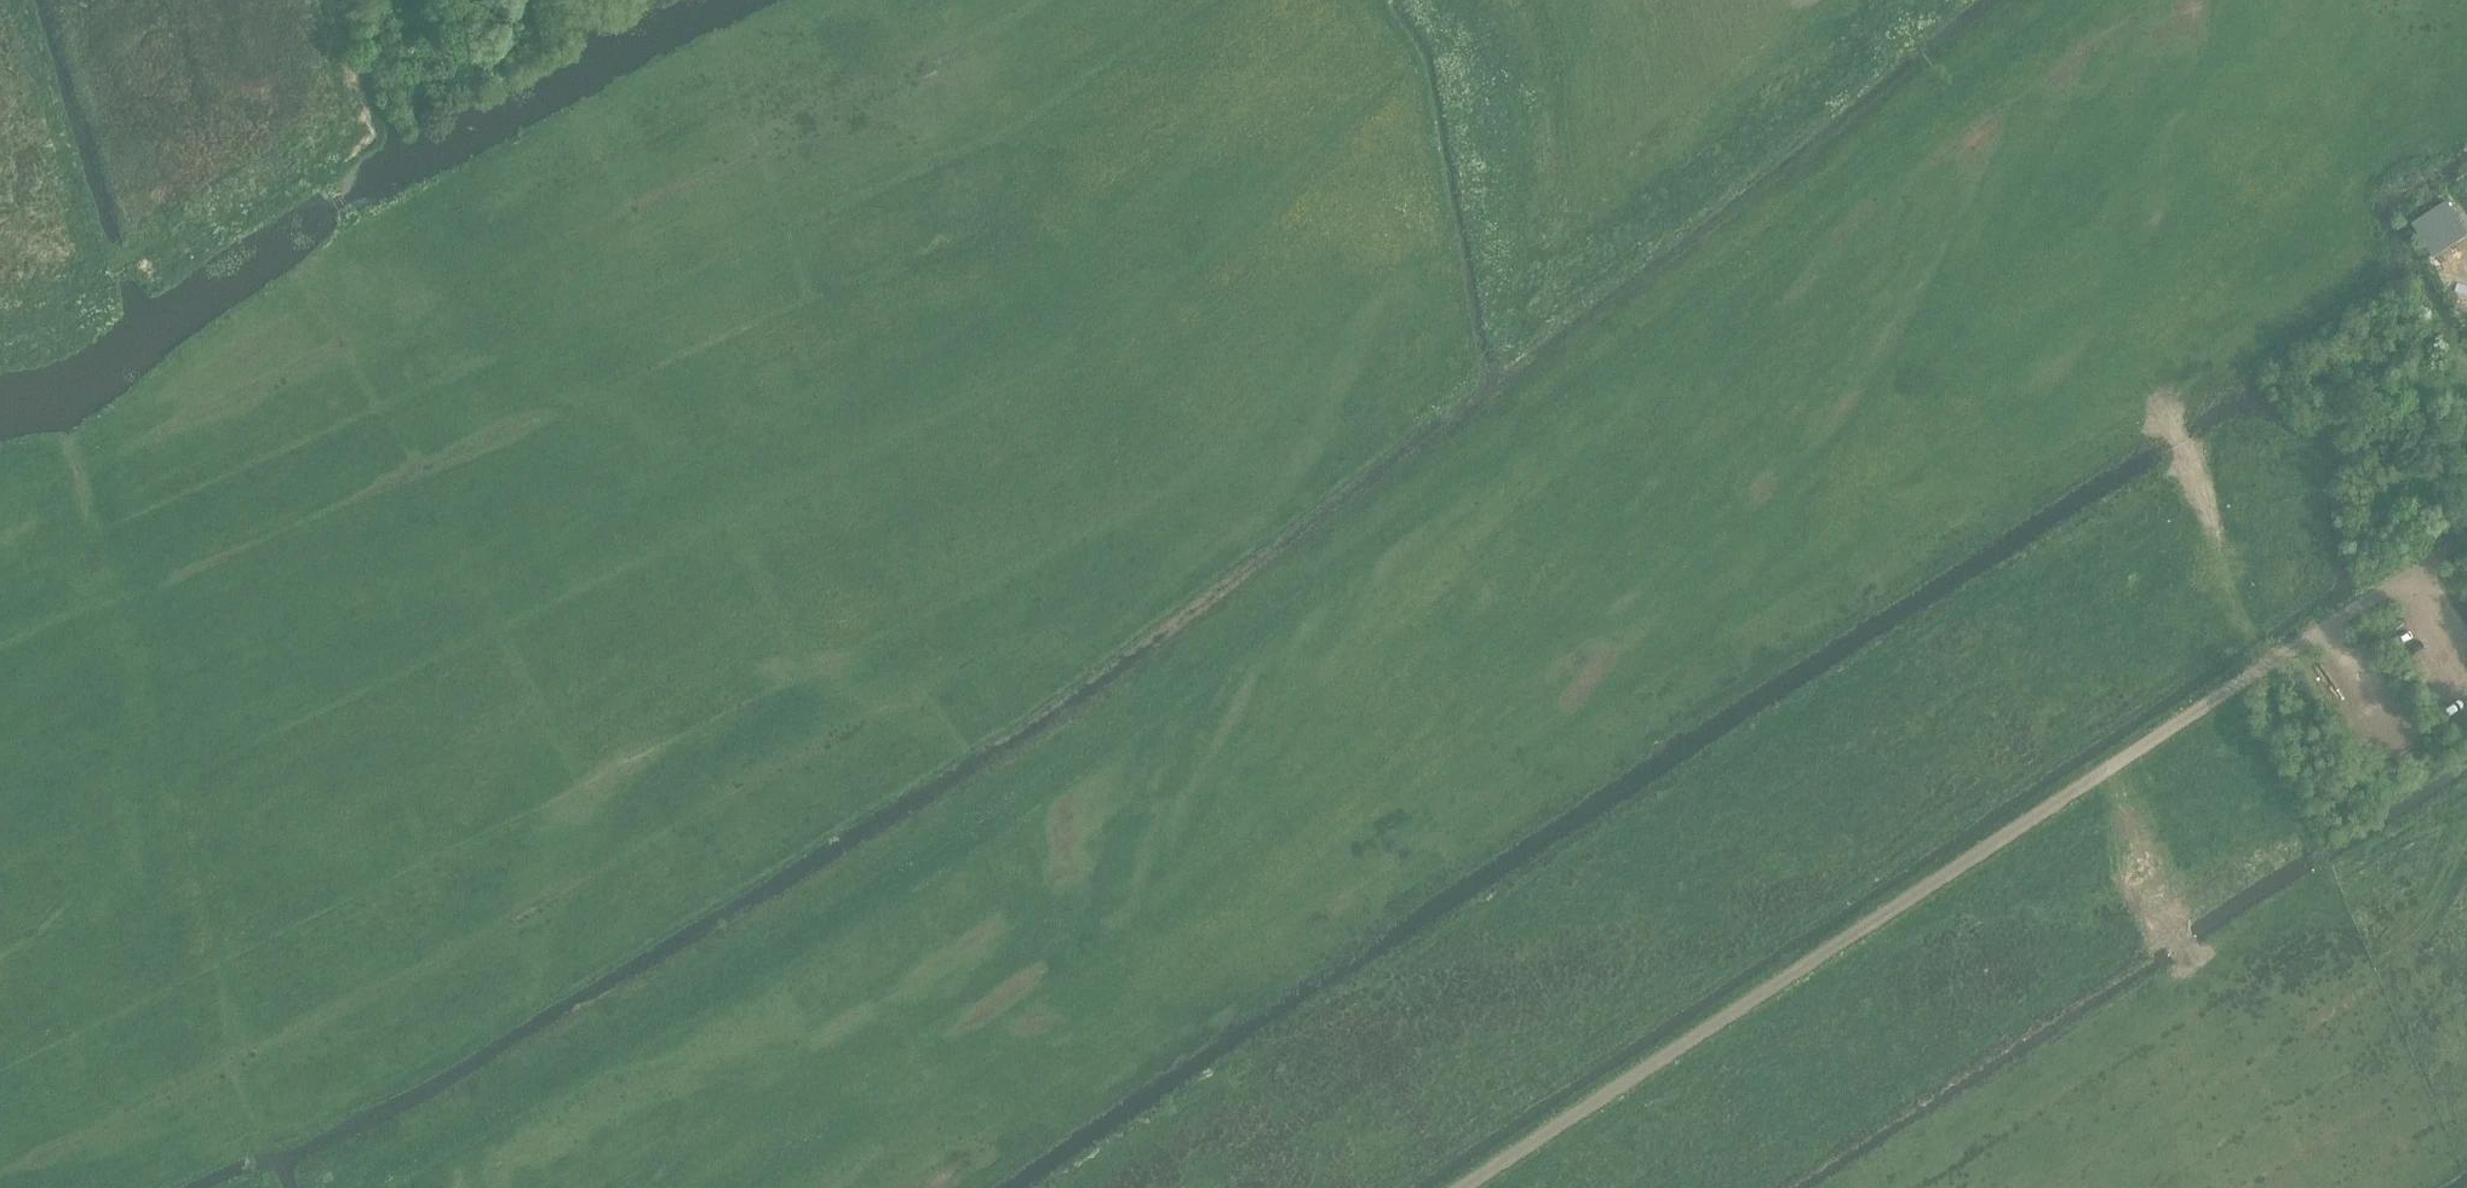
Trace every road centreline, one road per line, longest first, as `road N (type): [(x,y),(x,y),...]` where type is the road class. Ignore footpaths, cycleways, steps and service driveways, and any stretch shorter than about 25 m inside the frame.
road 1 (track): [(1462,1187),(2466,540)]

